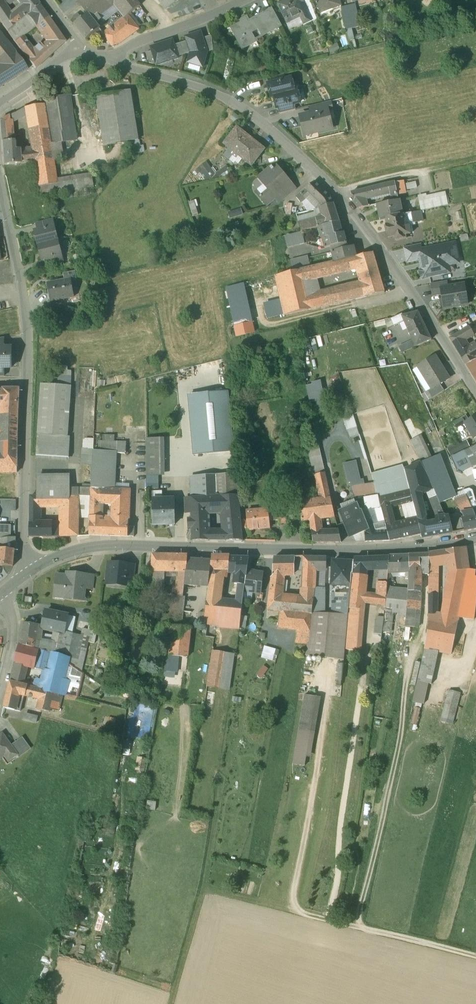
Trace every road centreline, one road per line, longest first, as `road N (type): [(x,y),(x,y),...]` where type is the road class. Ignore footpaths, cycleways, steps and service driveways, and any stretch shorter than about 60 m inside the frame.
road 1 (residential): [(475,391),(364,229),(275,131),(208,90),(114,61)]
road 2 (tertiary): [(475,538),(325,551),(103,546),(32,568)]
road 3 (residential): [(32,568),(24,541),(26,311),(0,177)]
road 4 (track): [(475,957),(203,891)]
road 5 (residential): [(114,61),(133,43),(244,0)]

